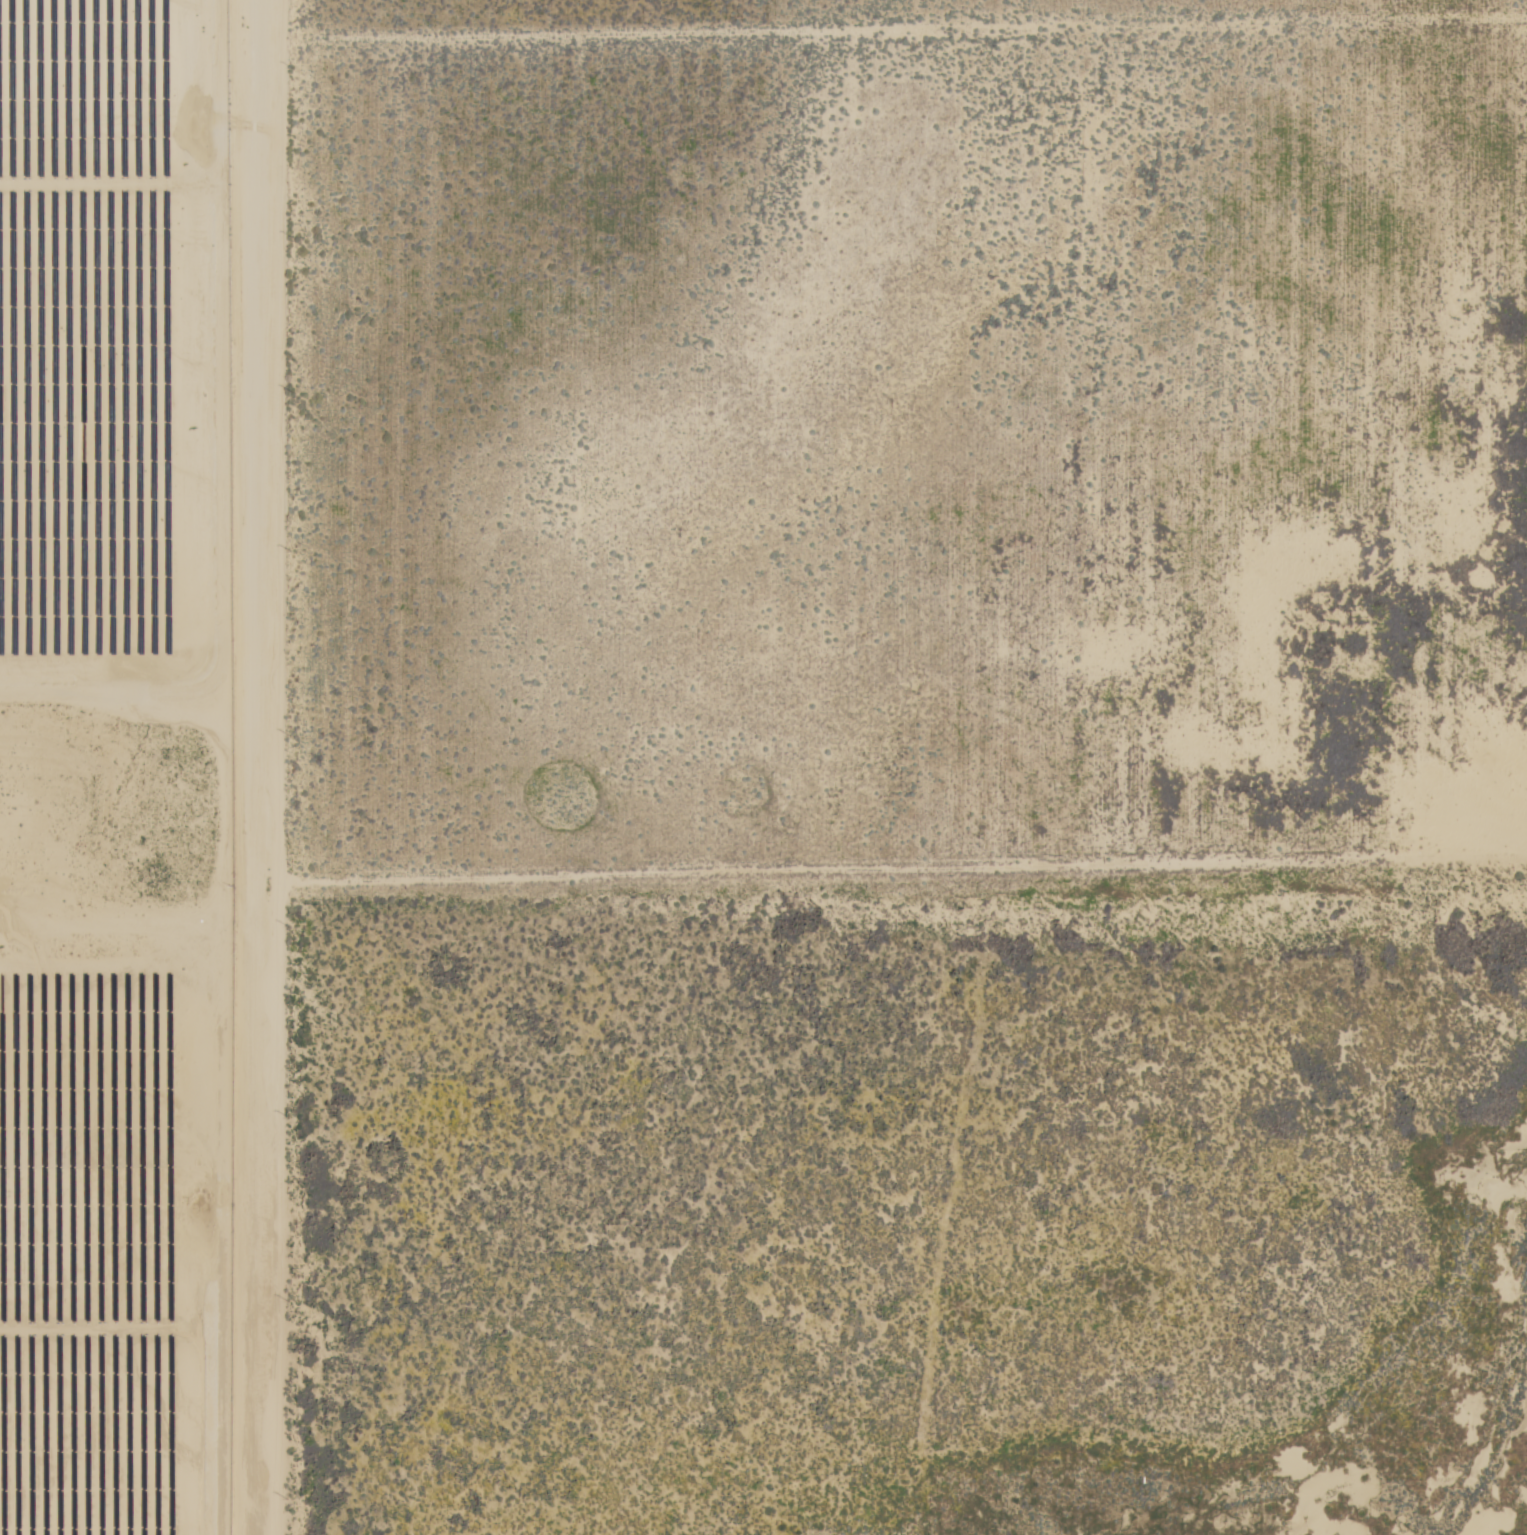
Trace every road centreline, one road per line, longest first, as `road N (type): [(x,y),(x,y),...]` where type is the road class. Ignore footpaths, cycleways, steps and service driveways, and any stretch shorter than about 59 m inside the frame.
road 1 (residential): [(277,1534),(277,1046),(262,917),(271,0)]

